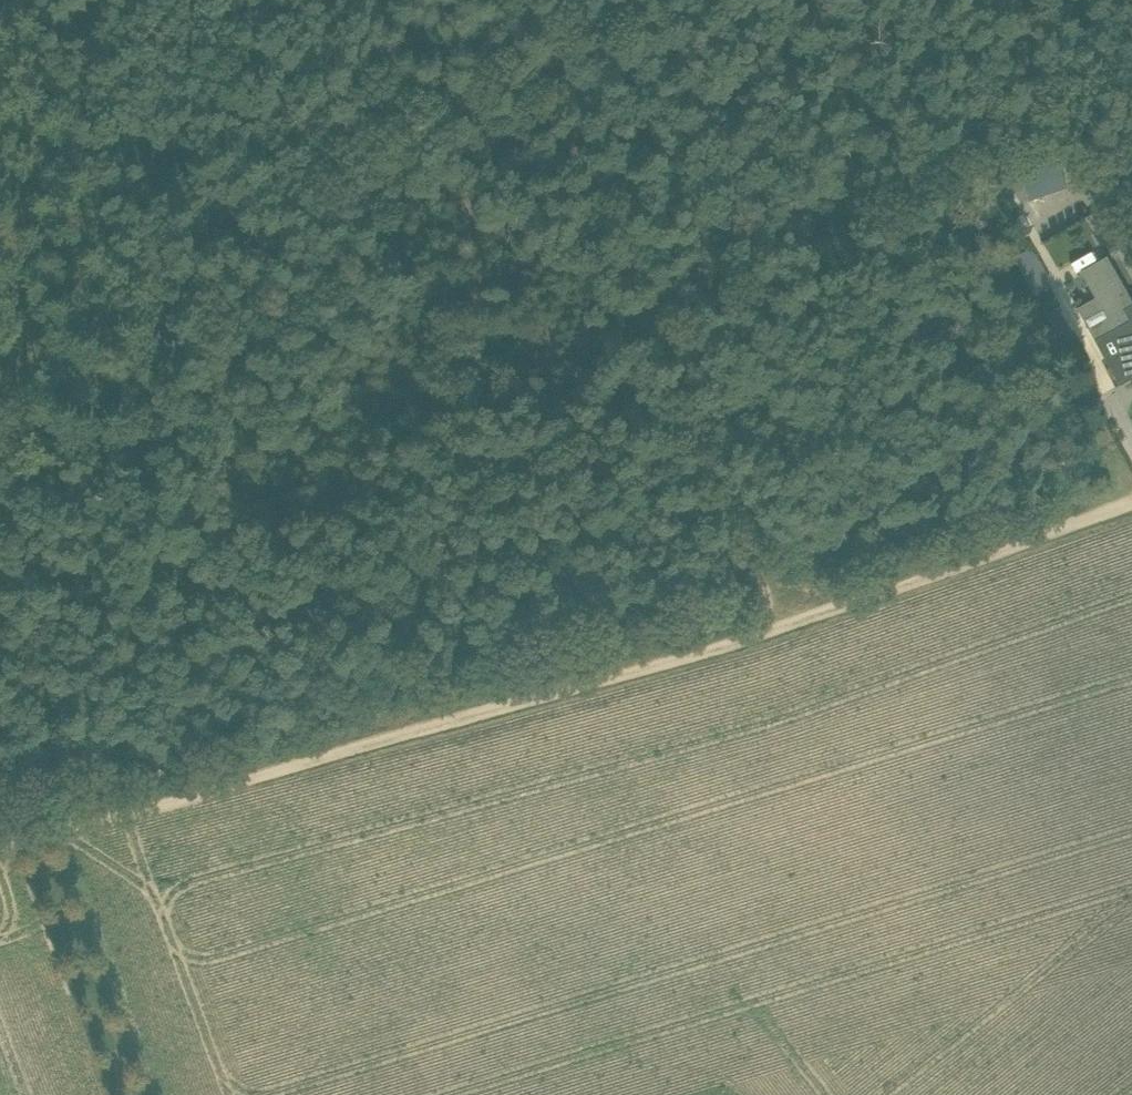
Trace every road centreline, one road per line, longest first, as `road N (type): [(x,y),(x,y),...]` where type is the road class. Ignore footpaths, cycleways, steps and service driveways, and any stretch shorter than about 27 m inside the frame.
road 1 (track): [(0,838),(775,623)]
road 2 (track): [(775,623),(552,71)]
road 3 (track): [(243,0),(280,107),(363,191),(552,71)]
road 4 (track): [(775,623),(1131,500)]
road 5 (track): [(31,830),(127,1094)]
road 6 (track): [(552,71),(681,0)]

